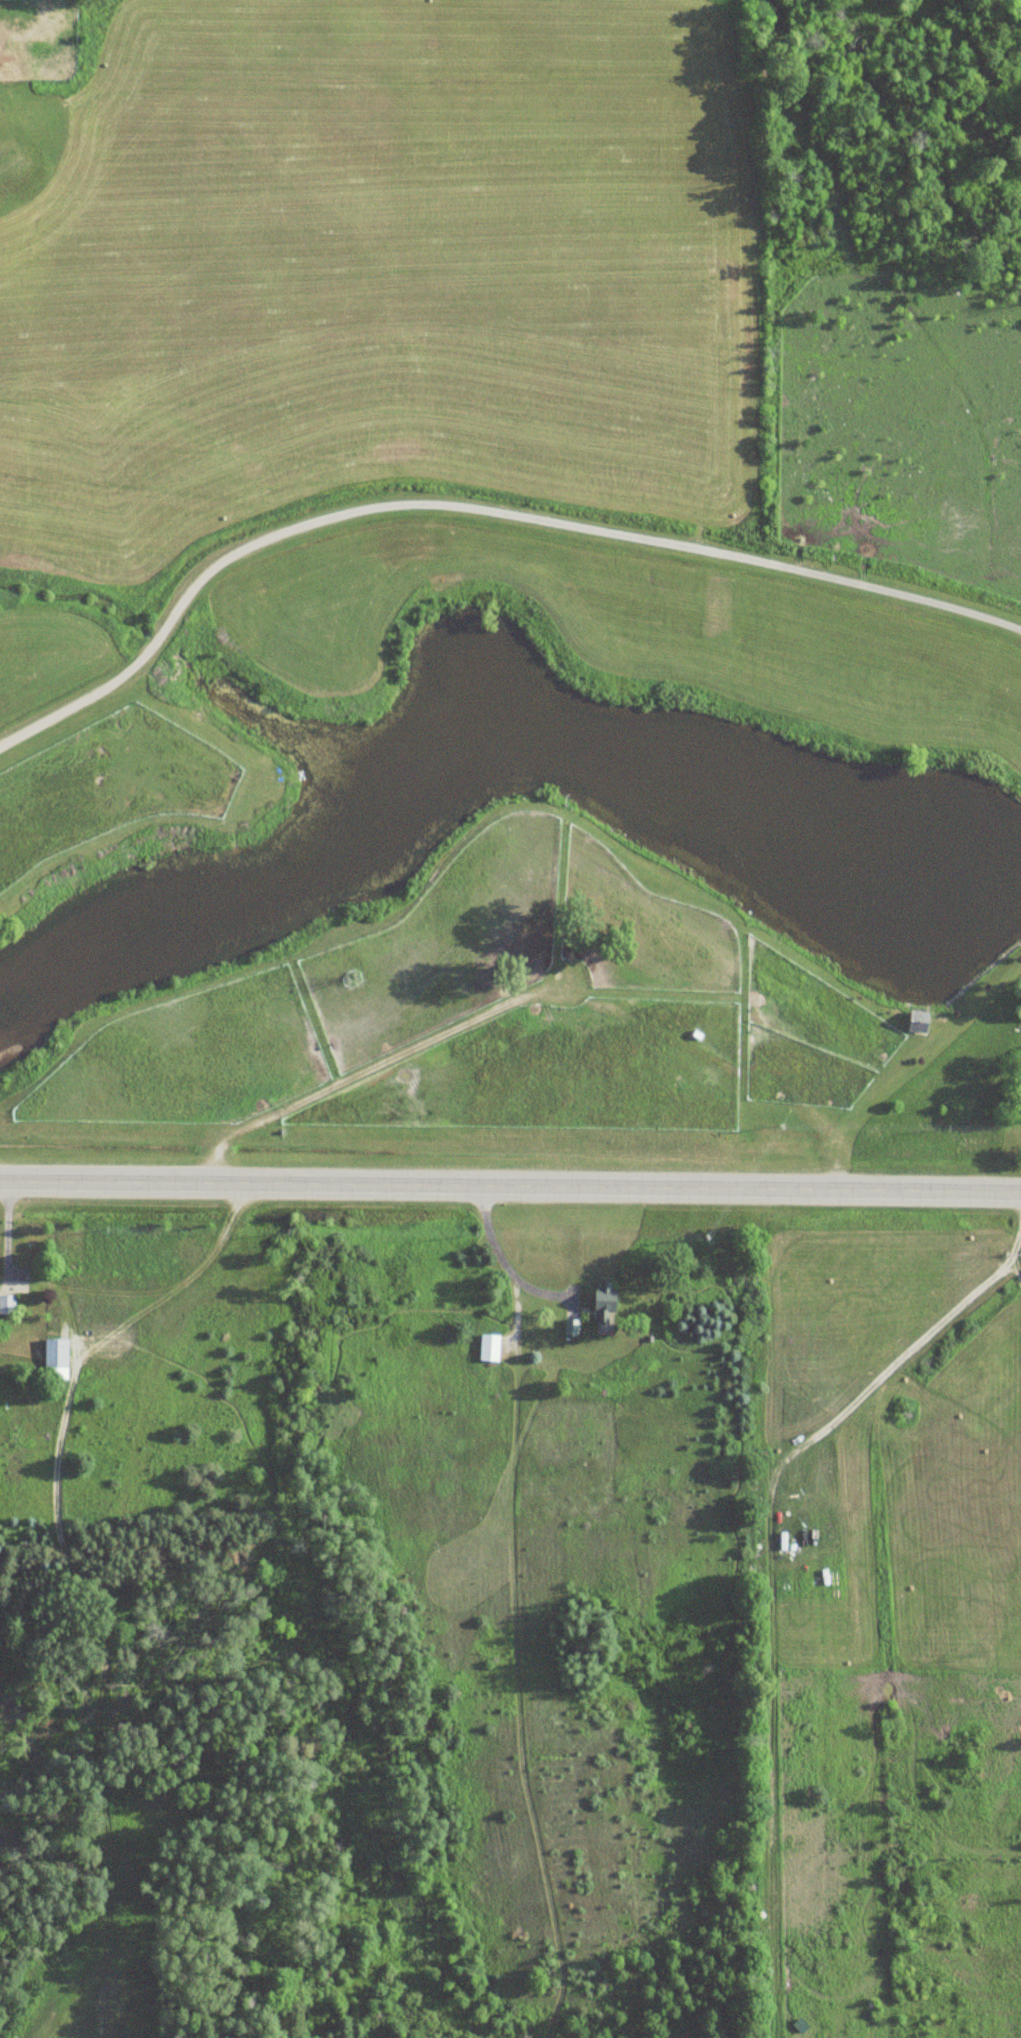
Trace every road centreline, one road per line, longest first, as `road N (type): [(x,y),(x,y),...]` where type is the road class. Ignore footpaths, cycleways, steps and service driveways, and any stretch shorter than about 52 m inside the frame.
road 1 (primary): [(0,1182),(1020,1196)]

